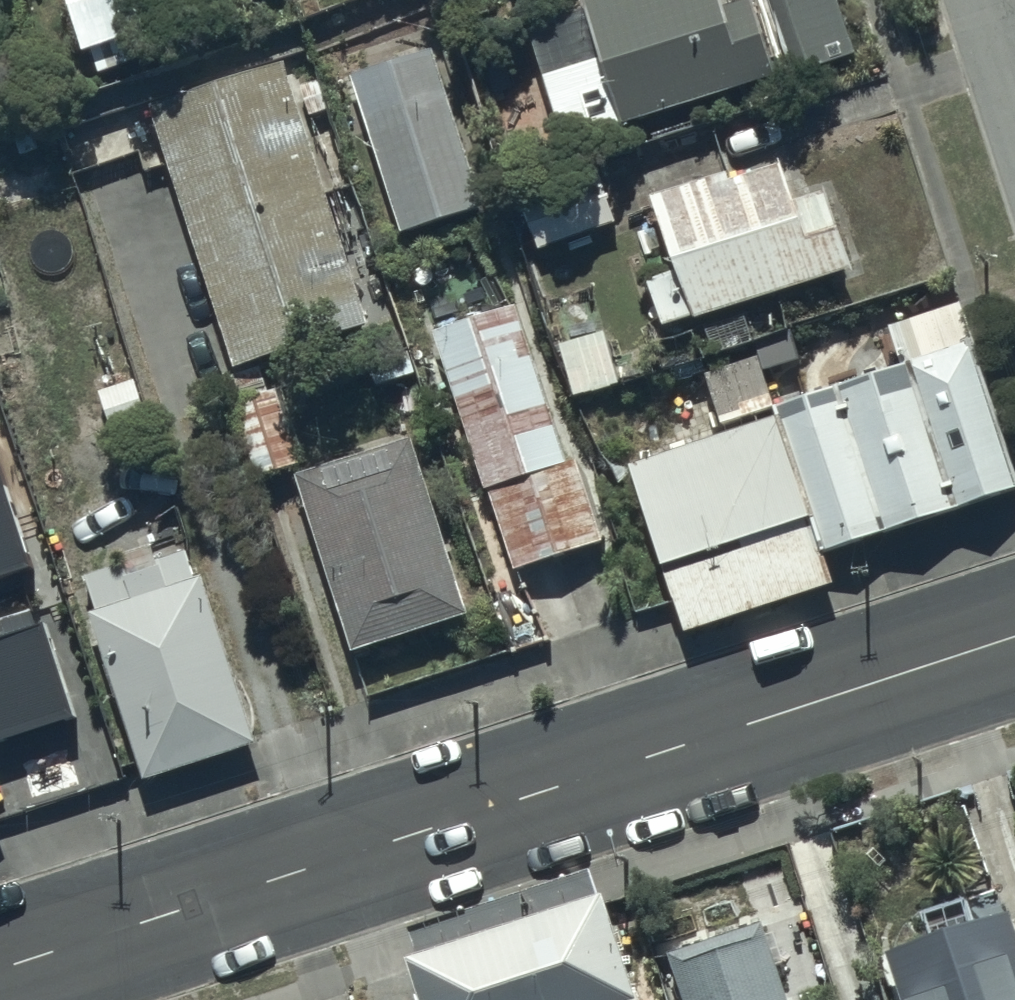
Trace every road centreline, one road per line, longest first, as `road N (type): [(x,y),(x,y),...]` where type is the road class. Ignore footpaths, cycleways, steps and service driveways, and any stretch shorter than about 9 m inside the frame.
road 1 (tertiary): [(1014,636),(0,968)]

